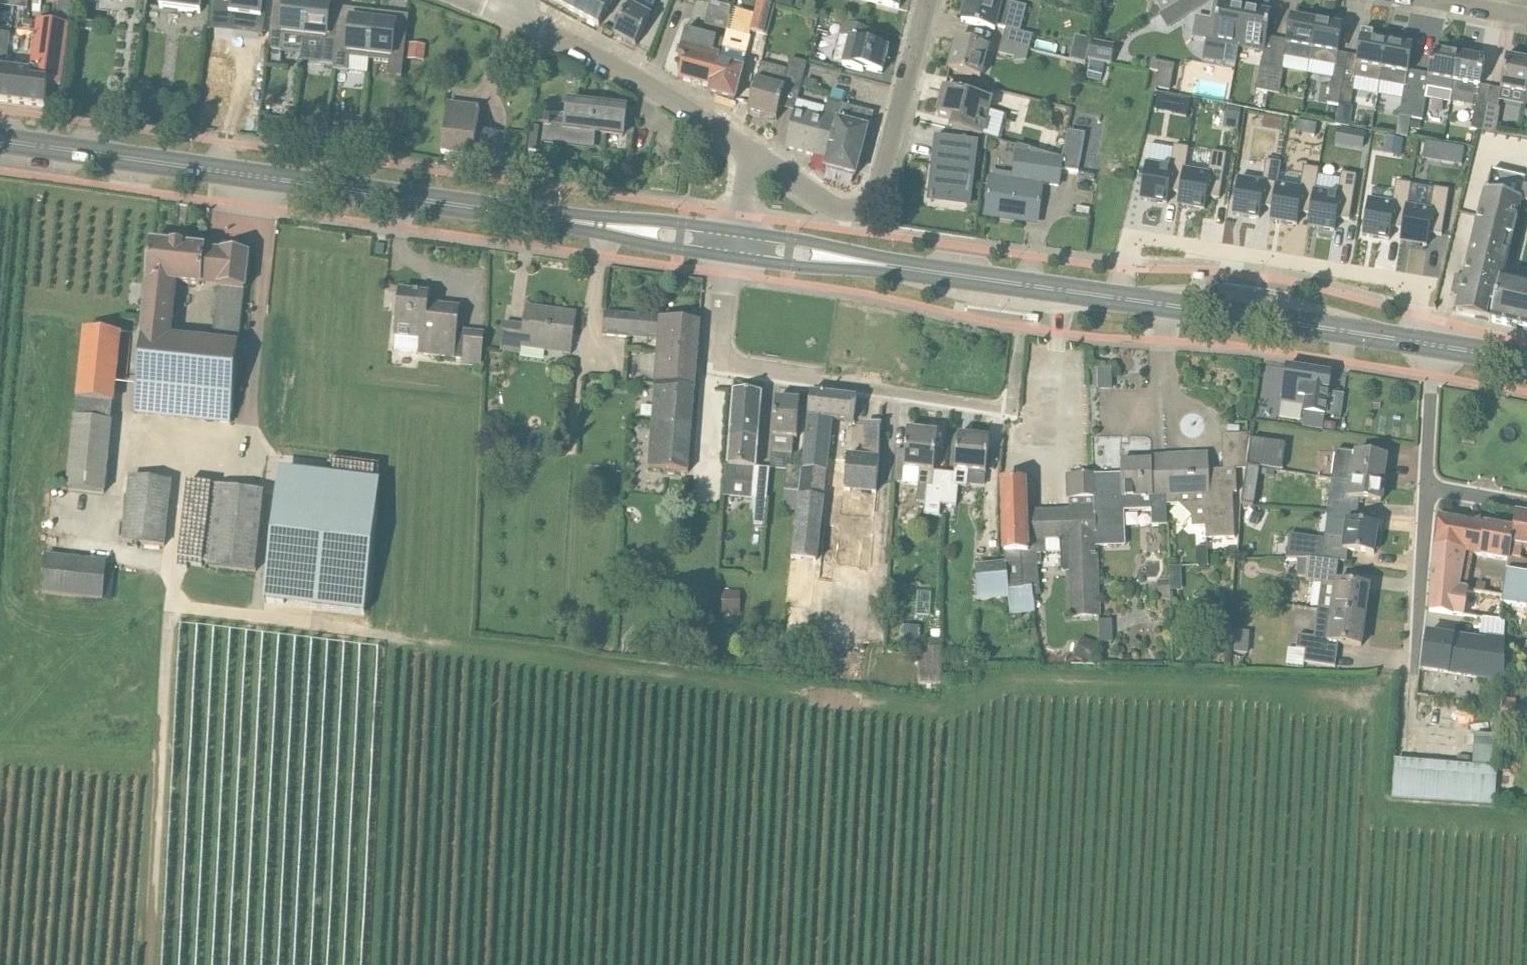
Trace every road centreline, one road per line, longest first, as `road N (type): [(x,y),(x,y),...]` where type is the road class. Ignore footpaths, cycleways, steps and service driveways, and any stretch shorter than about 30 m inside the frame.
road 1 (secondary): [(500,210),(0,140)]
road 2 (secondary): [(1433,346),(958,277)]
road 3 (residential): [(1017,324),(1010,403),(716,366)]
road 4 (tertiary): [(749,151),(657,84),(521,13)]
road 5 (residential): [(831,207),(864,209),(874,200),(929,0)]
road 6 (secondary): [(735,232),(500,210)]
road 7 (secondary): [(500,210),(729,256)]
road 8 (secondary): [(729,256),(958,277)]
road 9 (secondary): [(958,277),(735,232)]
road 10 (residential): [(1413,691),(1422,480)]
road 11 (residential): [(716,366),(703,510)]
road 12 (residential): [(1422,480),(1433,346)]

